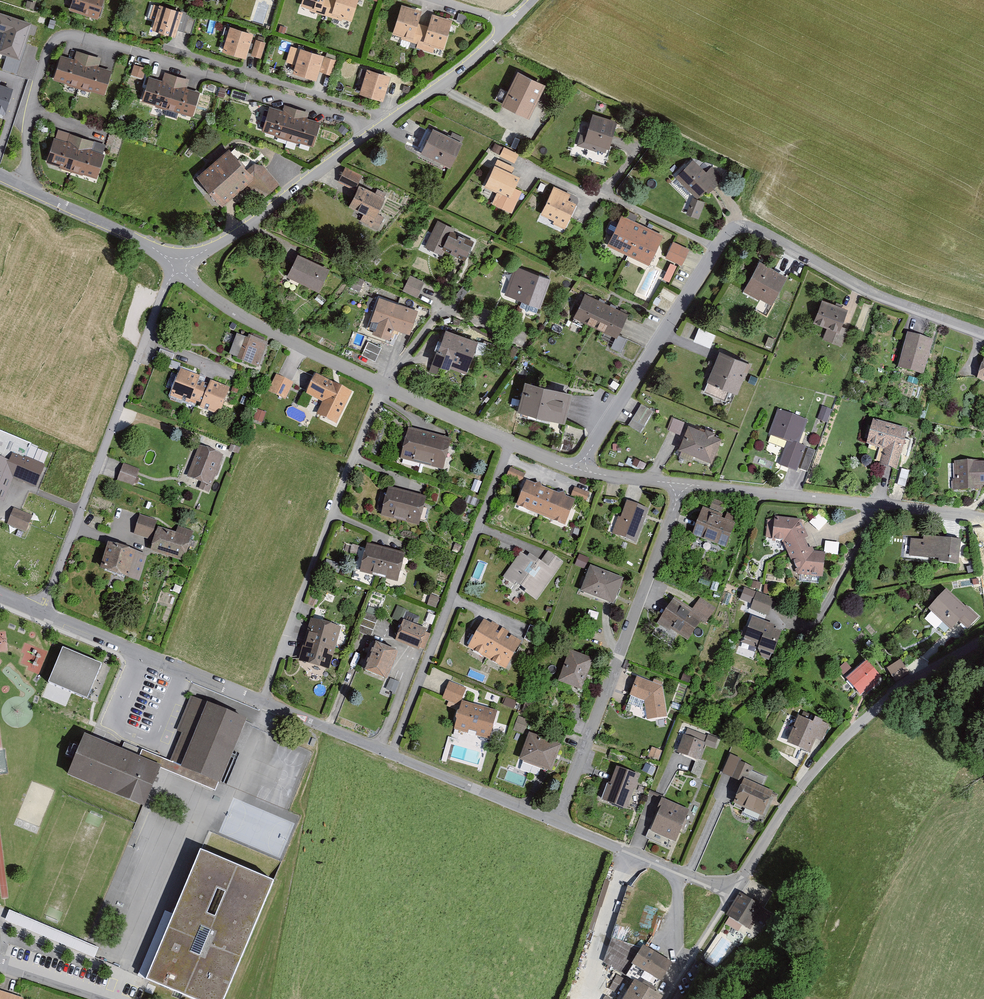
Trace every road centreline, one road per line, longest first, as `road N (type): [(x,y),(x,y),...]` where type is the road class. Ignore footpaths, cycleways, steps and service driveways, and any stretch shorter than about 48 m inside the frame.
road 1 (residential): [(377,128),(72,35),(53,44),(29,110),(27,188)]
road 2 (residential): [(175,266),(41,612)]
road 3 (residential): [(730,894),(794,793),(836,746),(898,689),(983,642)]
road 4 (residential): [(682,486),(559,824)]
road 5 (residential): [(383,386),(263,702)]
road 6 (residential): [(510,443),(390,755)]
road 7 (residential): [(716,249),(735,227),(757,229),(847,280),(983,333)]
road 8 (residential): [(580,469),(716,249)]
road 9 (residential): [(377,128),(248,227),(175,266)]
road 10 (residential): [(383,386),(228,309),(175,266)]
road 11 (residential): [(263,702),(41,612)]
road 12 (residential): [(521,165),(716,249)]
road 13 (residential): [(882,506),(682,486)]
road 14 (residential): [(730,894),(559,824)]
road 15 (residential): [(559,824),(390,755)]
road 16 (residential): [(383,386),(442,314),(516,343)]
road 17 (residential): [(882,506),(815,623),(781,616)]
road 18 (residential): [(510,24),(377,128)]
road 19 (residential): [(175,266),(27,188)]
road 20 (residential): [(510,443),(383,386)]
road 21 (residential): [(390,755),(263,702)]
road 22 (residential): [(667,998),(730,894)]

